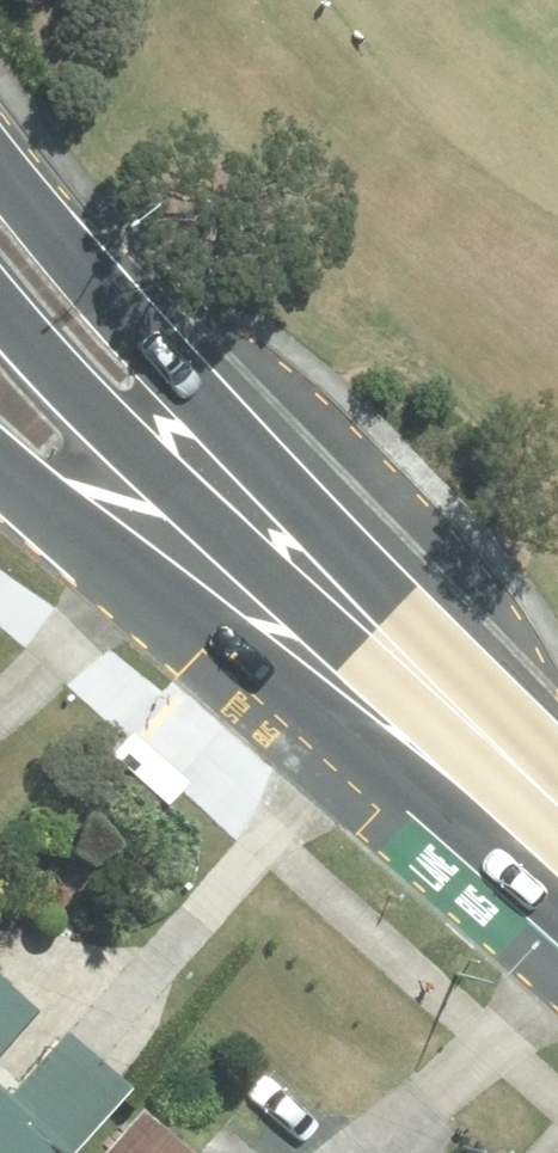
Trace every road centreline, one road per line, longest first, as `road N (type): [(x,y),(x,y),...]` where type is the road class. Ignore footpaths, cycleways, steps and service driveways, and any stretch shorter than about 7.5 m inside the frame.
road 1 (primary): [(0,170),(405,719)]
road 2 (primary): [(0,311),(405,719)]
road 3 (primary): [(405,719),(0,442)]
road 4 (primary): [(557,858),(405,719)]

